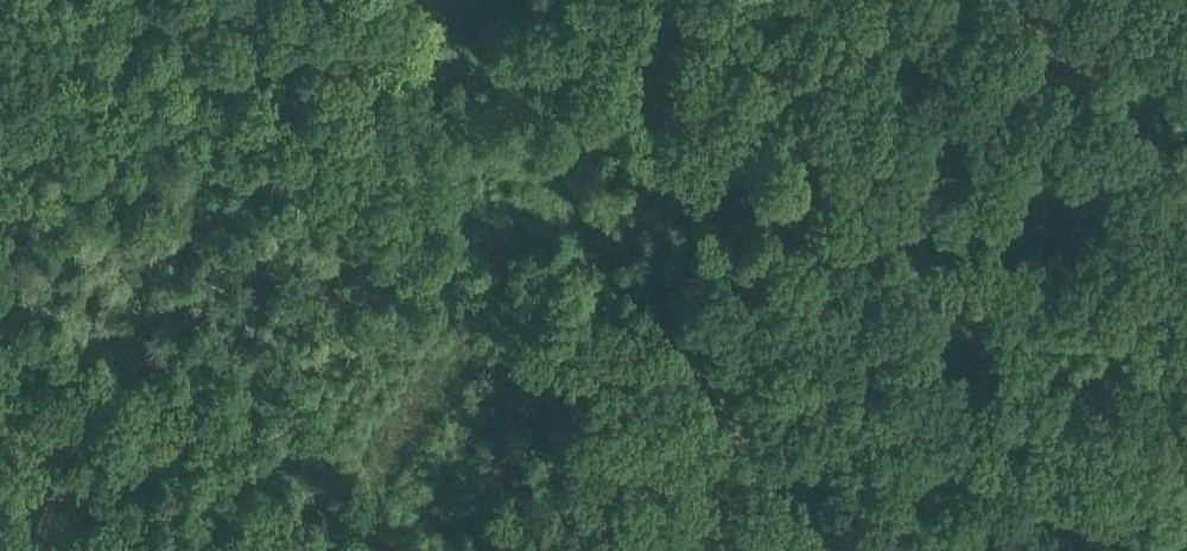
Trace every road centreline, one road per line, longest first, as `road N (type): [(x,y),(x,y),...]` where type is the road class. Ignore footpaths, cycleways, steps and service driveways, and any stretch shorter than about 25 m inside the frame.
road 1 (track): [(442,0),(846,550)]

